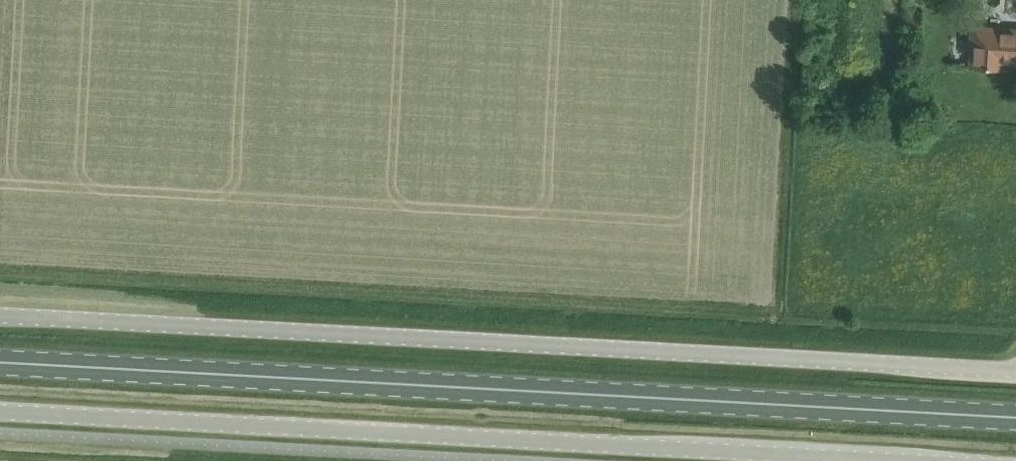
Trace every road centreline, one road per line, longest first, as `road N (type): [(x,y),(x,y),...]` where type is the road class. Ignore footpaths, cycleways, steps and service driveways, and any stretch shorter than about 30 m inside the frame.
road 1 (unclassified): [(0,316),(1015,373)]
road 2 (primary): [(0,362),(1015,414)]
road 3 (unclassified): [(0,412),(909,460)]

